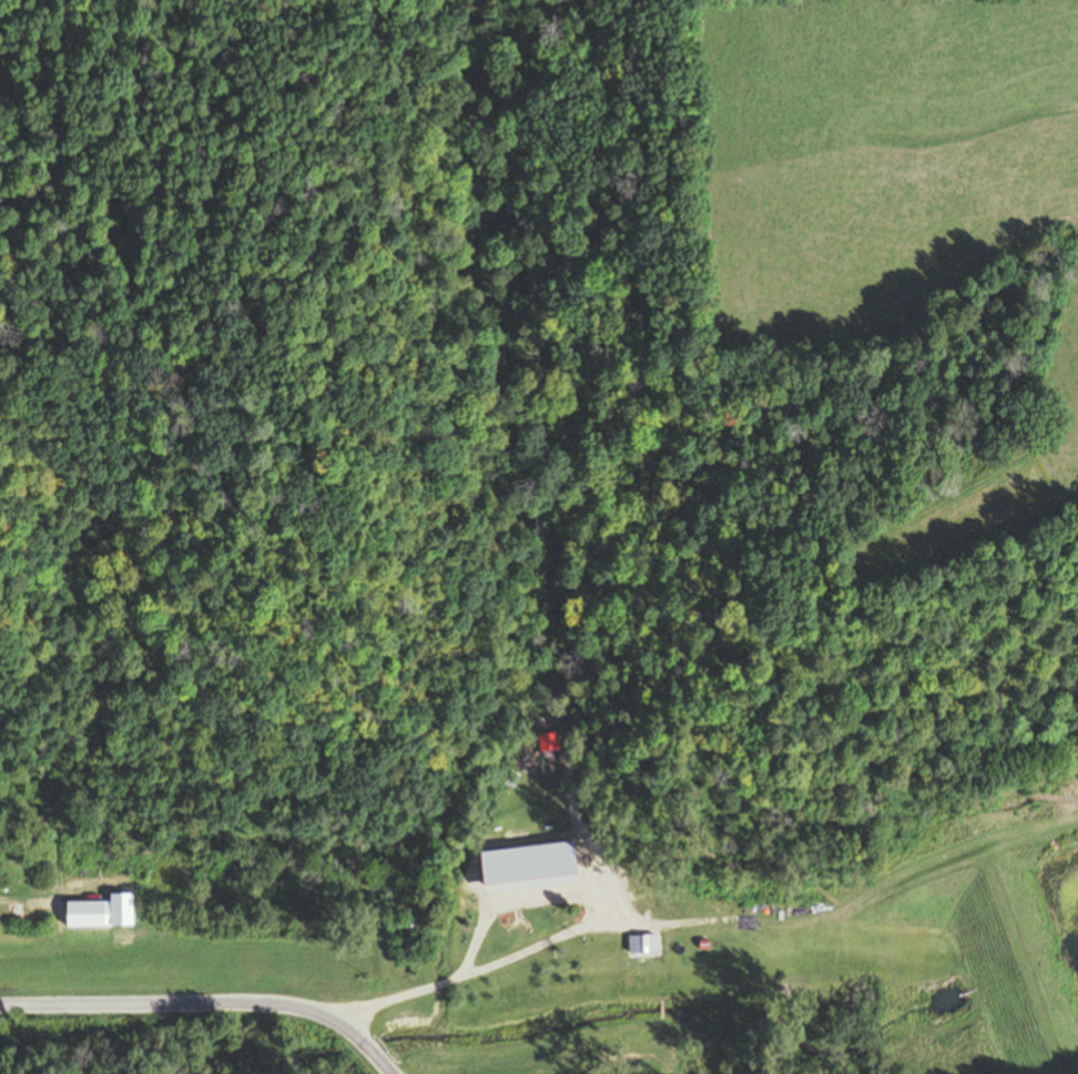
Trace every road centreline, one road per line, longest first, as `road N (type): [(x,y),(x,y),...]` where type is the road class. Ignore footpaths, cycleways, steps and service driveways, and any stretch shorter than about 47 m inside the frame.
road 1 (residential): [(337,1016),(510,948),(596,905),(601,888),(581,882),(500,893),(480,922),(468,964)]
road 2 (residential): [(393,1073),(367,1038),(298,1001),(205,996),(0,1008)]

